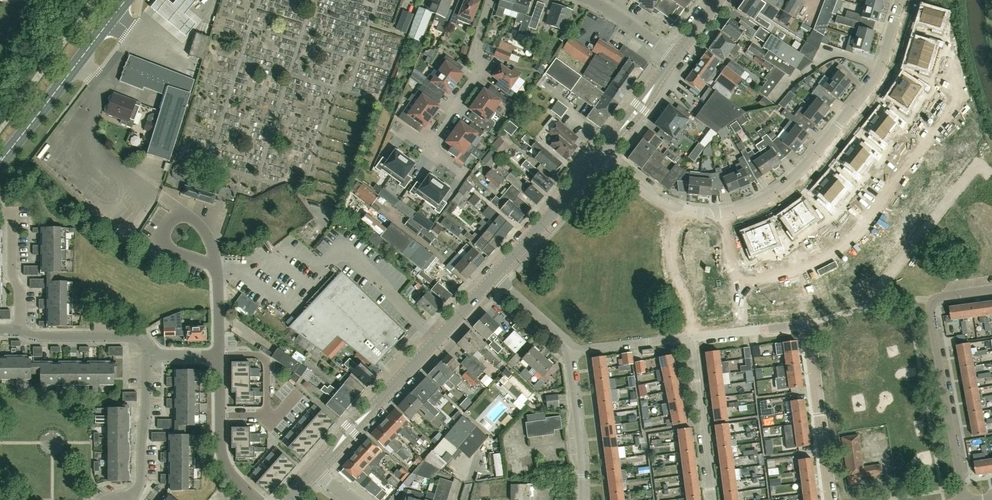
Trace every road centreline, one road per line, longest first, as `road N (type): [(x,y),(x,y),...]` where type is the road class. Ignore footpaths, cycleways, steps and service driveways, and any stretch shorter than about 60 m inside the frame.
road 1 (residential): [(709,216),(762,197),(804,163),(872,79),(902,0)]
road 2 (residential): [(827,499),(807,325),(691,338)]
road 3 (tertiary): [(315,471),(496,278)]
road 4 (residential): [(972,499),(936,298),(991,288)]
road 5 (primary): [(127,0),(0,165)]
road 6 (residential): [(490,0),(481,61),(426,148)]
road 7 (residential): [(710,499),(691,338)]
road 8 (tertiary): [(496,278),(601,158)]
road 9 (residential): [(259,499),(222,456),(220,355)]
road 10 (residential): [(122,499),(141,478),(148,357)]
road 11 (residential): [(583,499),(569,352)]
road 12 (residential): [(148,357),(138,337),(44,337),(18,326)]
road 13 (tertiary): [(601,158),(677,57)]
road 14 (residential): [(601,158),(659,200),(709,216)]
road 15 (residential): [(691,338),(709,216)]
road 16 (residential): [(691,338),(569,352)]

